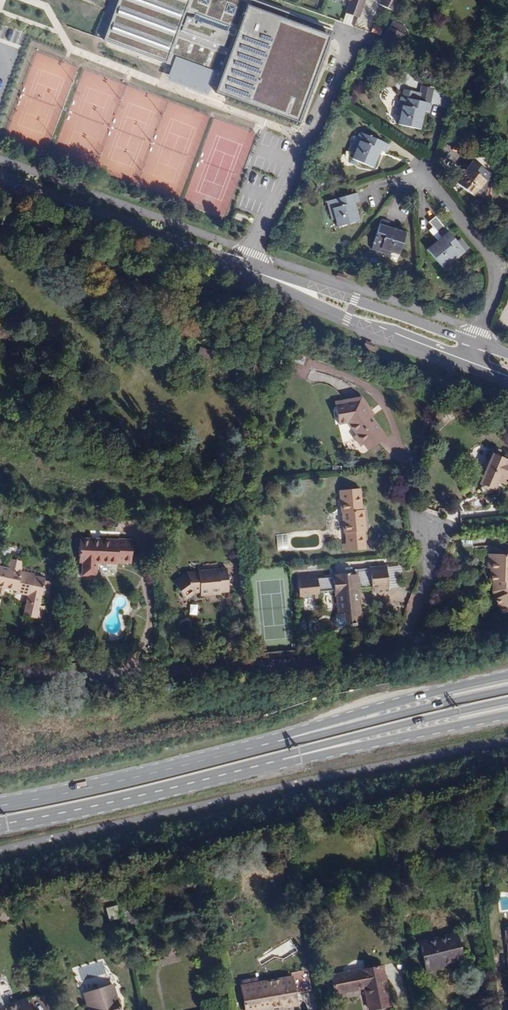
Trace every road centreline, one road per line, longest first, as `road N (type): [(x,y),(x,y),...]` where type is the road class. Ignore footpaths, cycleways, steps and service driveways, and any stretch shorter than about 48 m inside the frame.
road 1 (residential): [(0,664),(65,675),(162,674),(400,649),(434,564),(435,537)]
road 2 (primary): [(507,676),(204,763)]
road 3 (primary): [(507,692),(204,763)]
road 4 (primary): [(212,781),(507,702)]
road 5 (primary): [(212,781),(507,716)]
road 6 (tertiary): [(0,171),(239,267)]
road 7 (residential): [(355,42),(239,267)]
road 8 (primary): [(0,825),(212,781)]
road 9 (primary): [(204,763),(0,806)]
road 10 (residential): [(420,171),(499,272),(498,296),(471,343)]
road 11 (tertiary): [(471,343),(277,280)]
road 12 (tertiary): [(277,280),(347,319),(462,363)]

